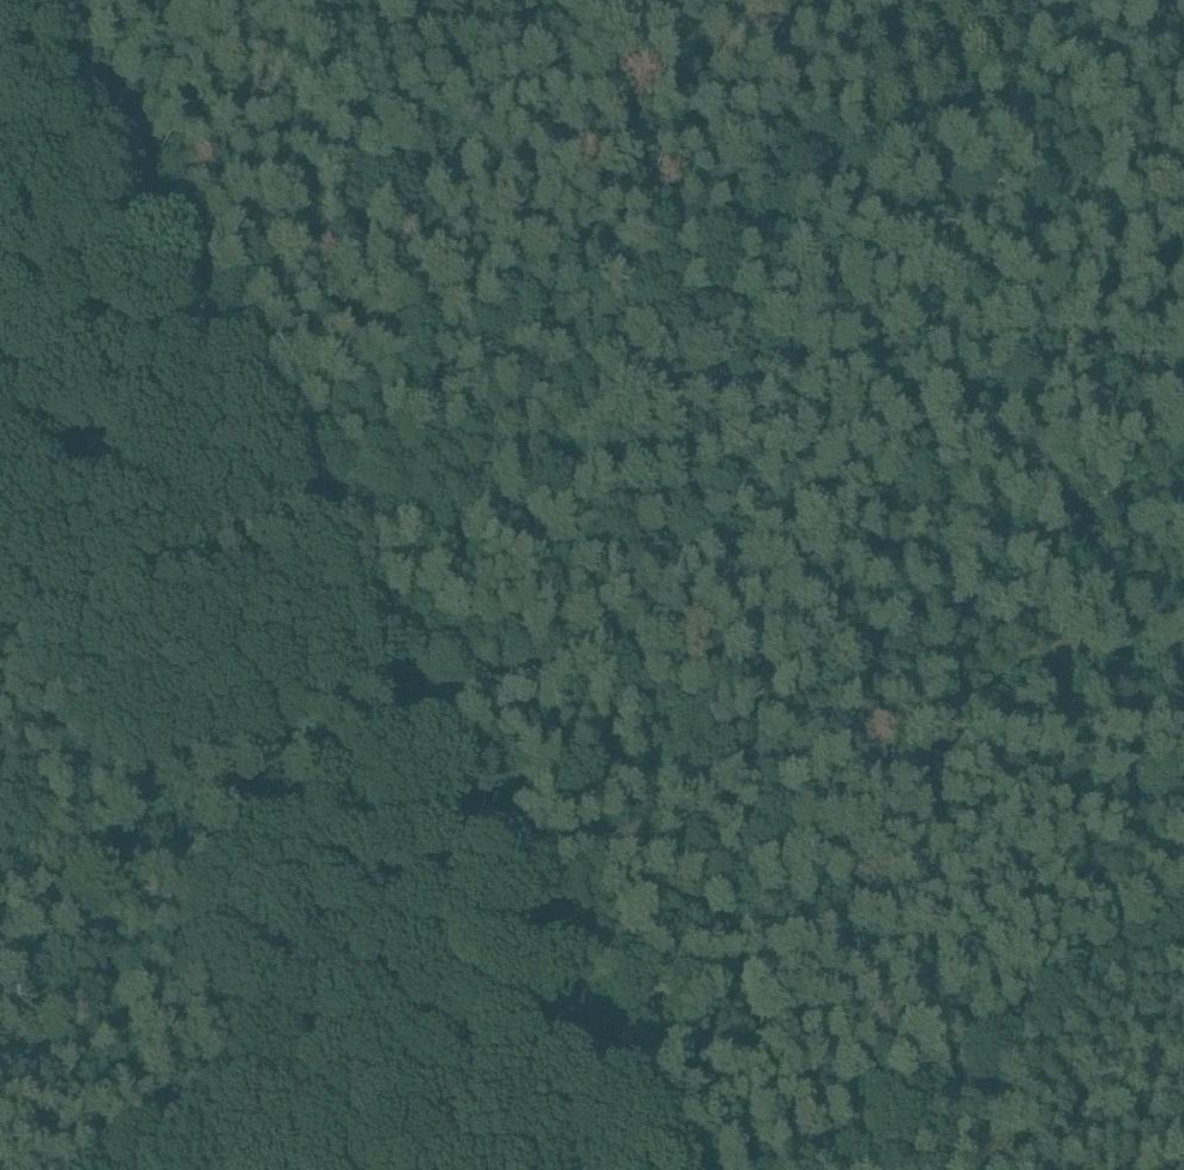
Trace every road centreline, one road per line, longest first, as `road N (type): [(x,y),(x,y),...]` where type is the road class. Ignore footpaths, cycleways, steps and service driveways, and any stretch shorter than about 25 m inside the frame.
road 1 (track): [(35,0),(673,1169)]

